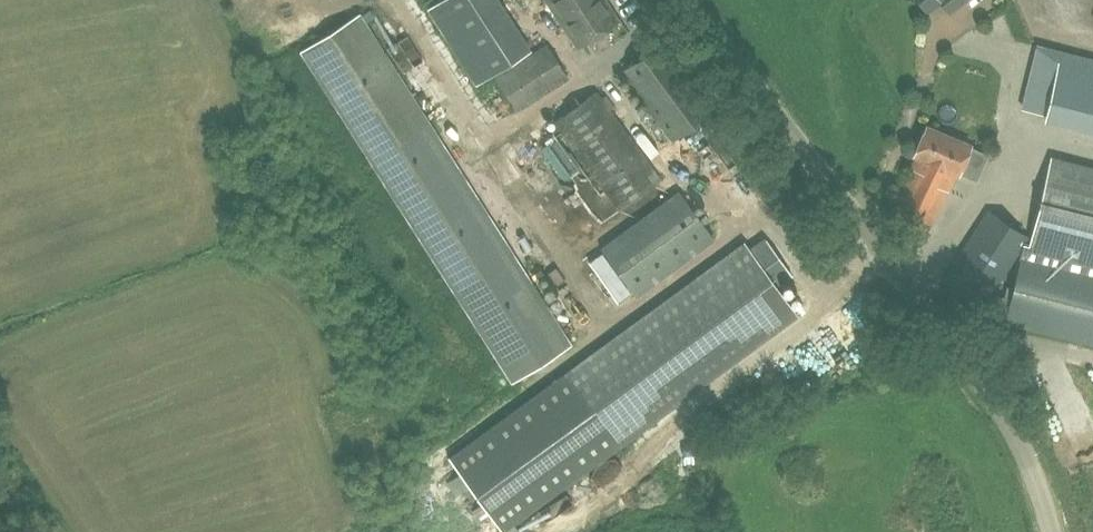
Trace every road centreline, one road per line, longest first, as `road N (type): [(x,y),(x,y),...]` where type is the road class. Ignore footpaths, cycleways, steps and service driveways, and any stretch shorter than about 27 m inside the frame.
road 1 (unclassified): [(1047,531),(1003,414),(884,247),(688,0)]

